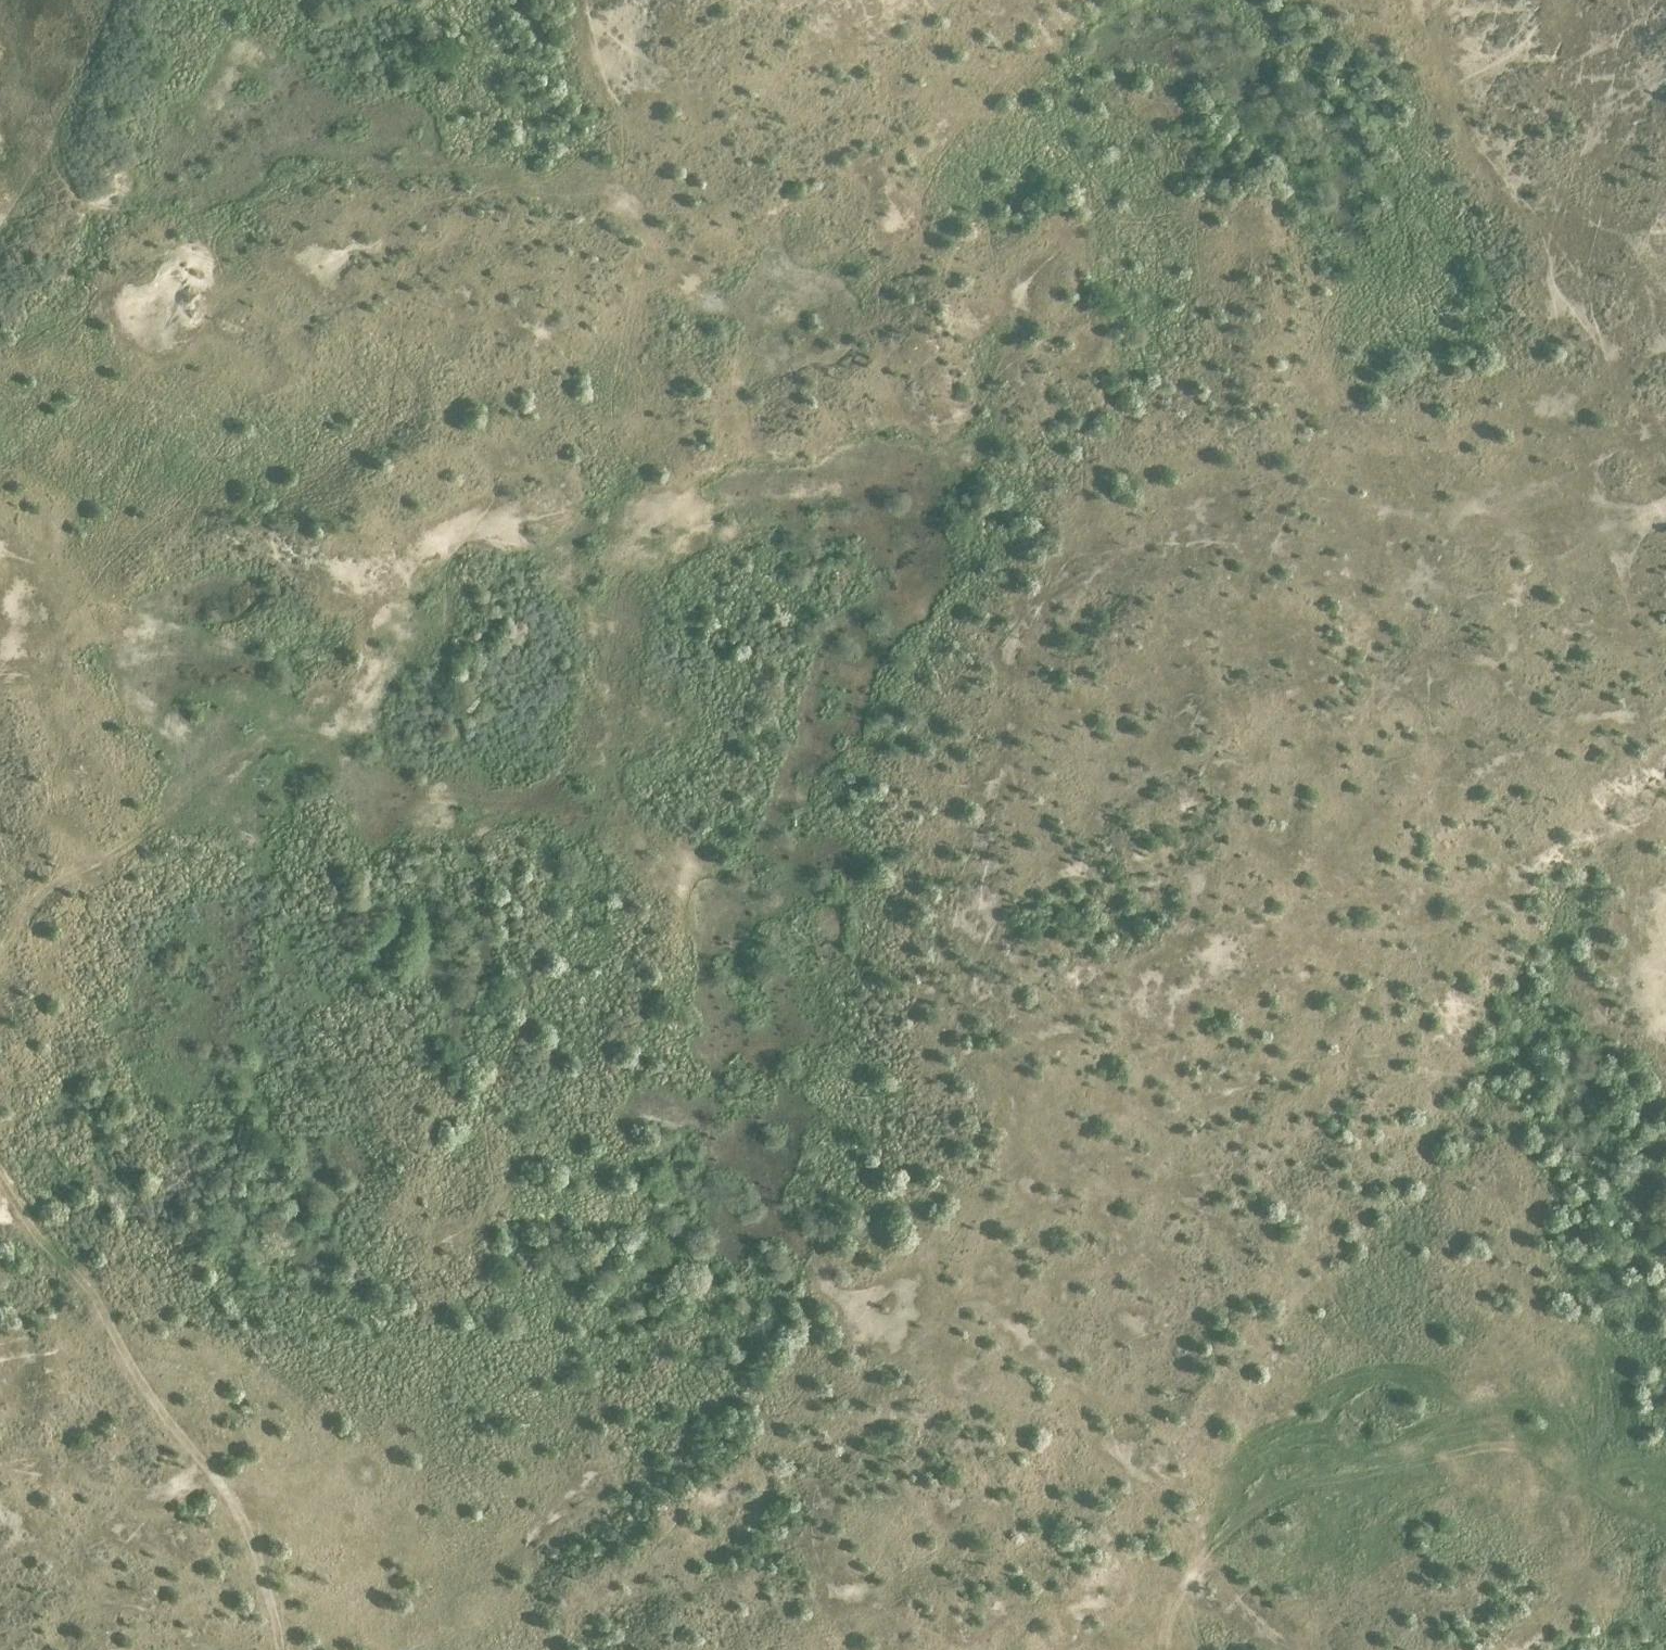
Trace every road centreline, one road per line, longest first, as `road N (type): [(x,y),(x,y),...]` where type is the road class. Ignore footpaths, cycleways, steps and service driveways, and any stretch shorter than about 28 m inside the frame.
road 1 (track): [(281,1649),(252,1537),(222,1486),(148,1393),(93,1291),(0,1182)]

